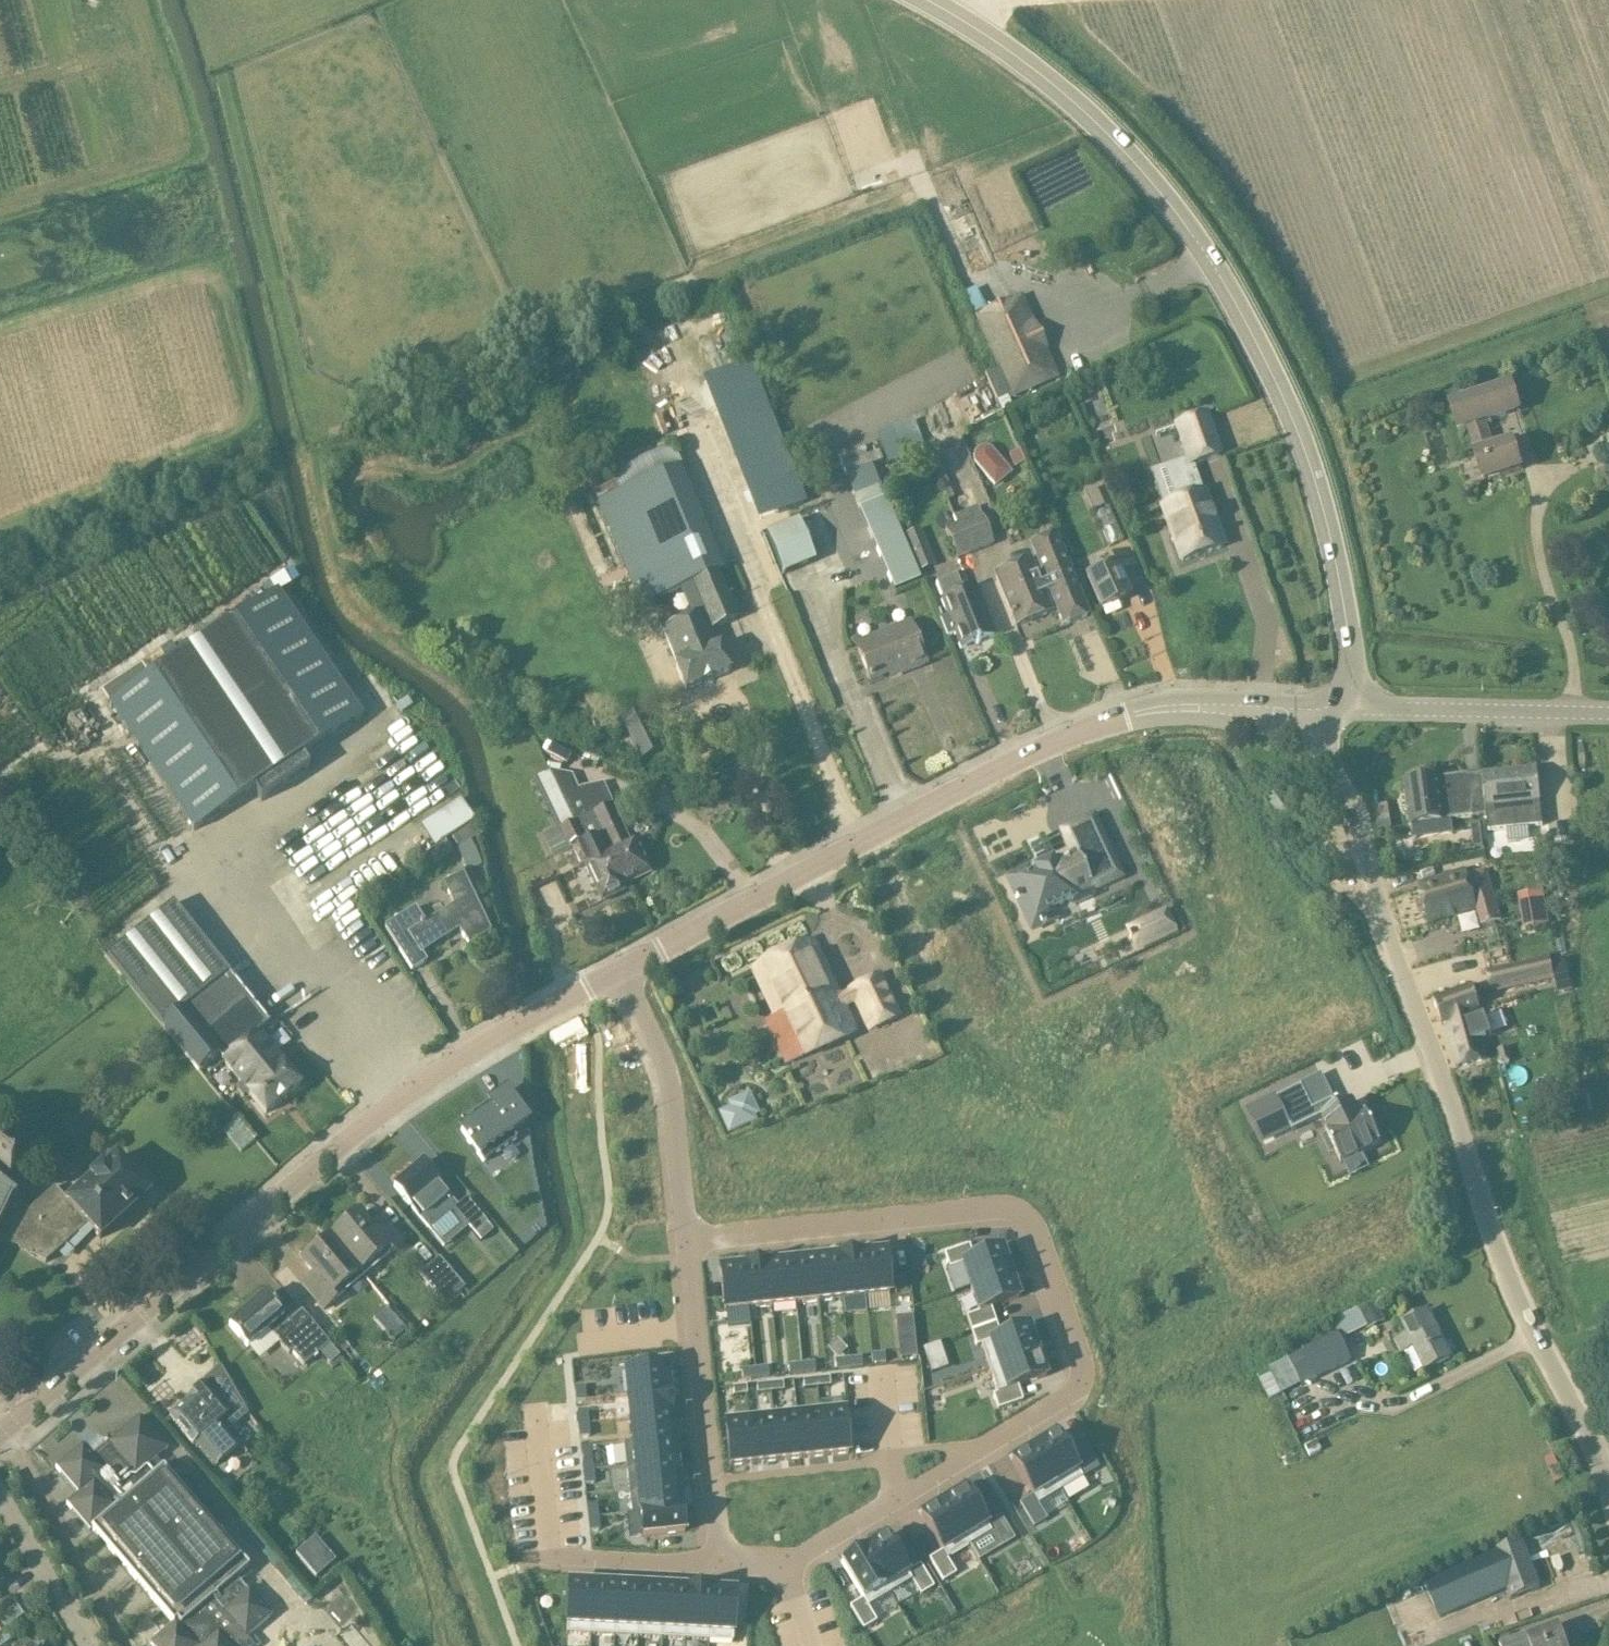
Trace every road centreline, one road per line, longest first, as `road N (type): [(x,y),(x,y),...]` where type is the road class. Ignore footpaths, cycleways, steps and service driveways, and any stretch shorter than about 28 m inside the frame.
road 1 (unclassified): [(1337,712),(1350,688),(1352,653),(1332,537),(1263,352),(1197,243),(1143,174),(1062,90),(923,0)]
road 2 (residential): [(783,1565),(1067,1395),(1079,1366),(1031,1226),(1003,1208),(687,1237)]
road 3 (unclassified): [(1608,1488),(1520,1304),(1437,1080),(1334,765),(1327,737),(1337,712)]
road 4 (residential): [(4,1430),(432,1076),(619,975)]
road 5 (residential): [(619,975),(1023,756),(1133,714)]
road 6 (residential): [(687,1237),(720,1560),(783,1565)]
road 7 (residential): [(619,975),(667,1076),(687,1237)]
road 8 (unclassified): [(1608,715),(1337,712)]
road 9 (residential): [(128,1645),(4,1430)]
road 10 (unclassified): [(1133,714),(1169,707),(1337,712)]
road 11 (residential): [(86,1645),(0,1508)]

